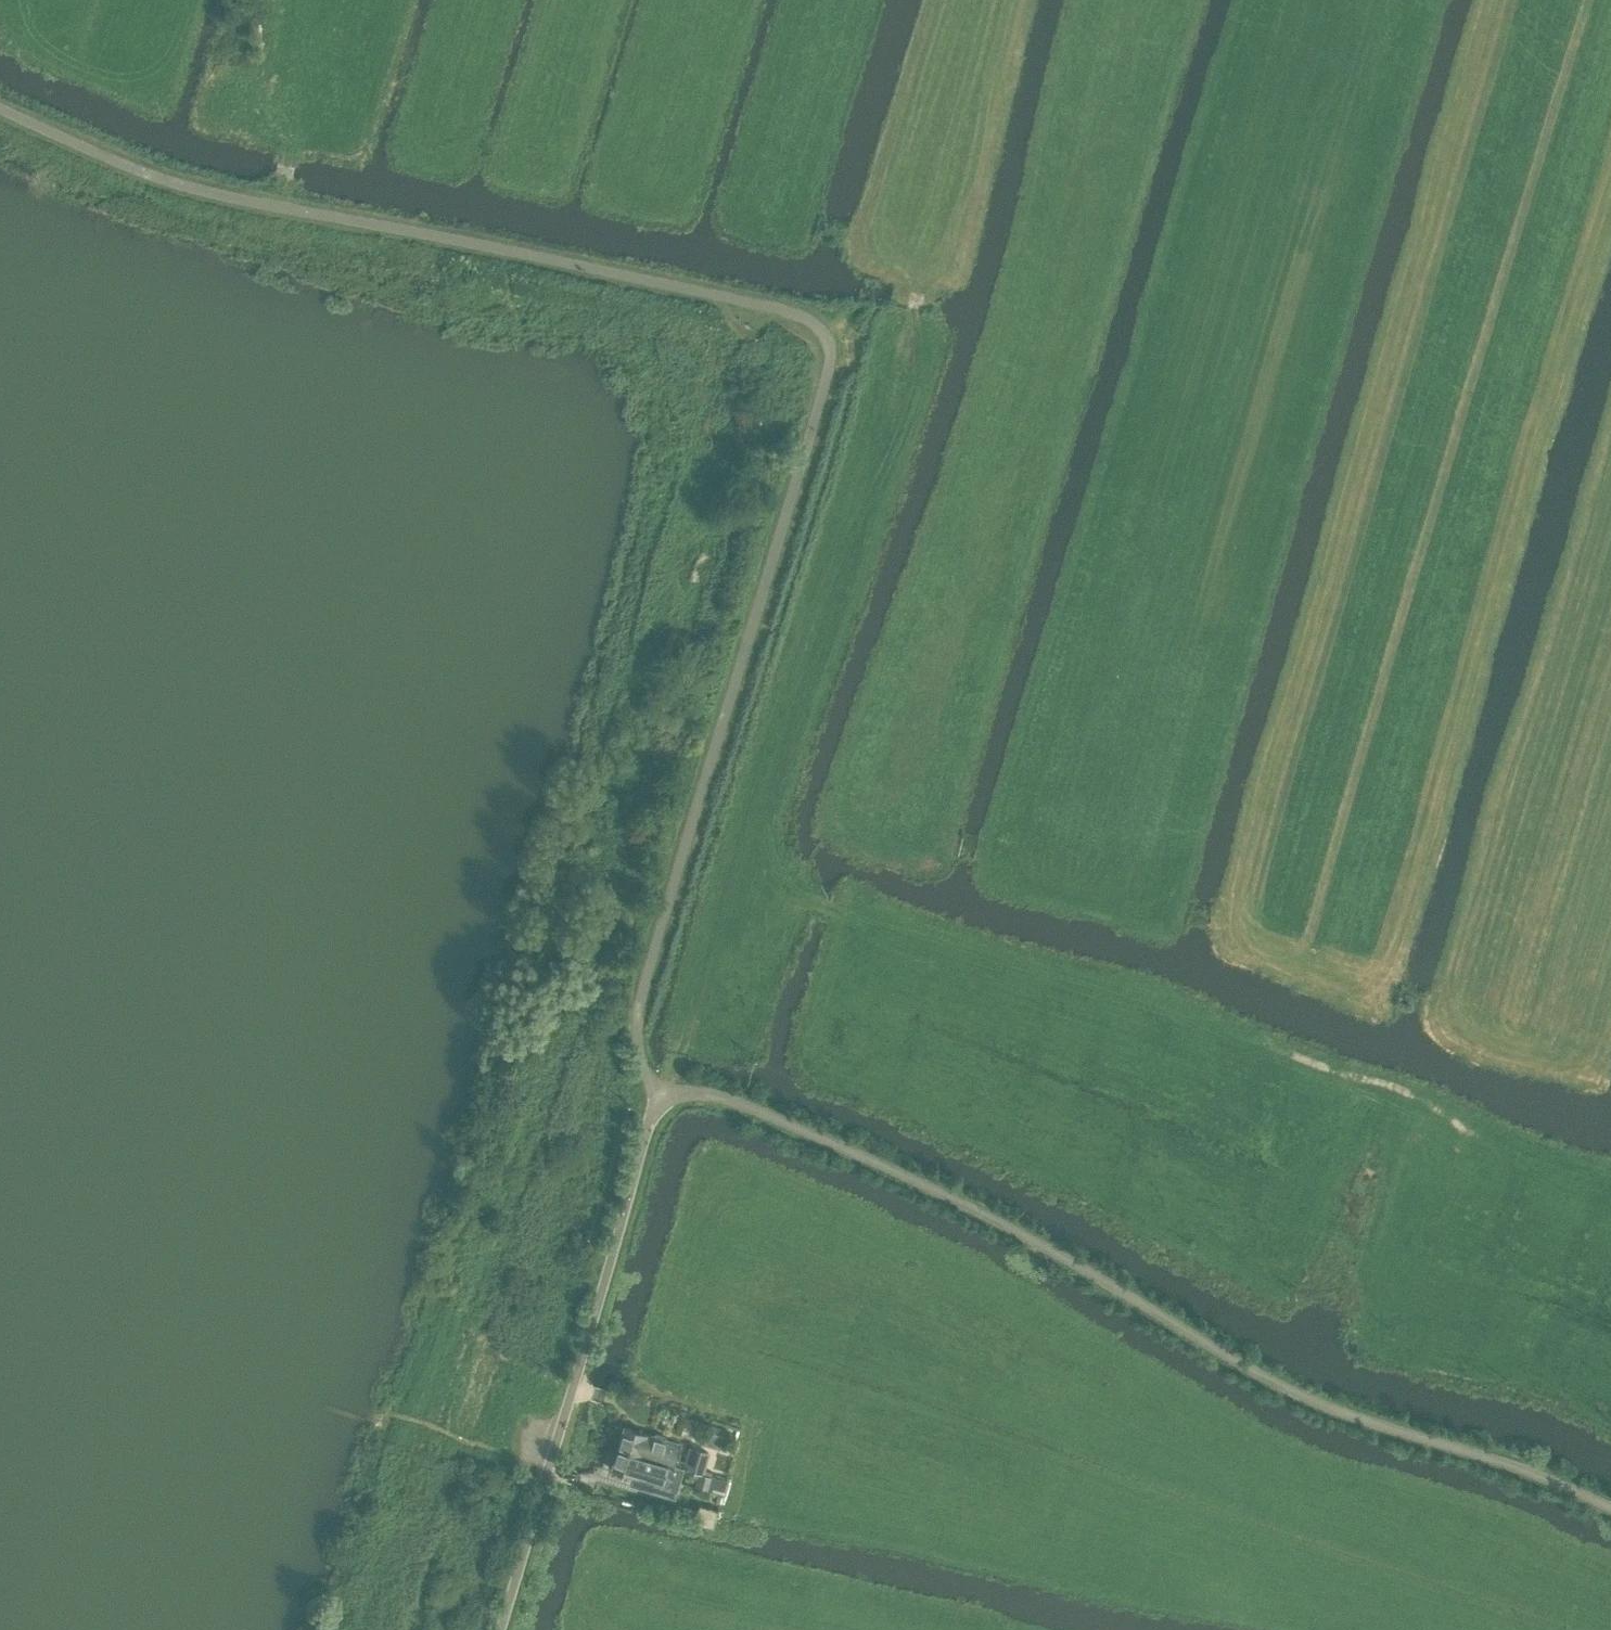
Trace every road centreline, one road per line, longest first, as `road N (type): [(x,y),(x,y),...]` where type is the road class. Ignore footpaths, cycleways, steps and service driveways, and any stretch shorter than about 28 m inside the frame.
road 1 (unclassified): [(501,1629),(659,1094),(709,1092),(898,1171),(1269,1378),(1348,1414),(1528,1468),(1610,1508)]

